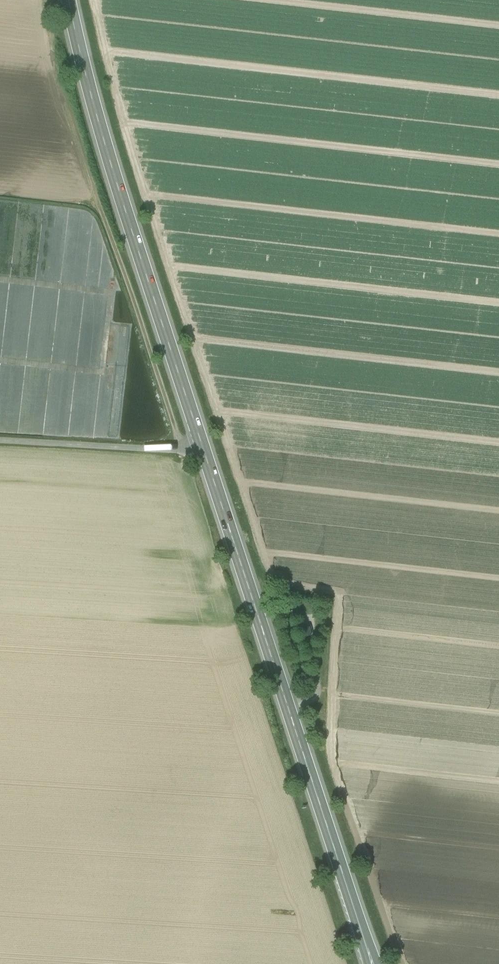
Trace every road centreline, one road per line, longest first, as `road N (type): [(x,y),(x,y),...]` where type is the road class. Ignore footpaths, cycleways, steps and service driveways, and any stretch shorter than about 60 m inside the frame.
road 1 (secondary): [(69,0),(127,225),(372,961)]
road 2 (track): [(0,441),(203,452)]

